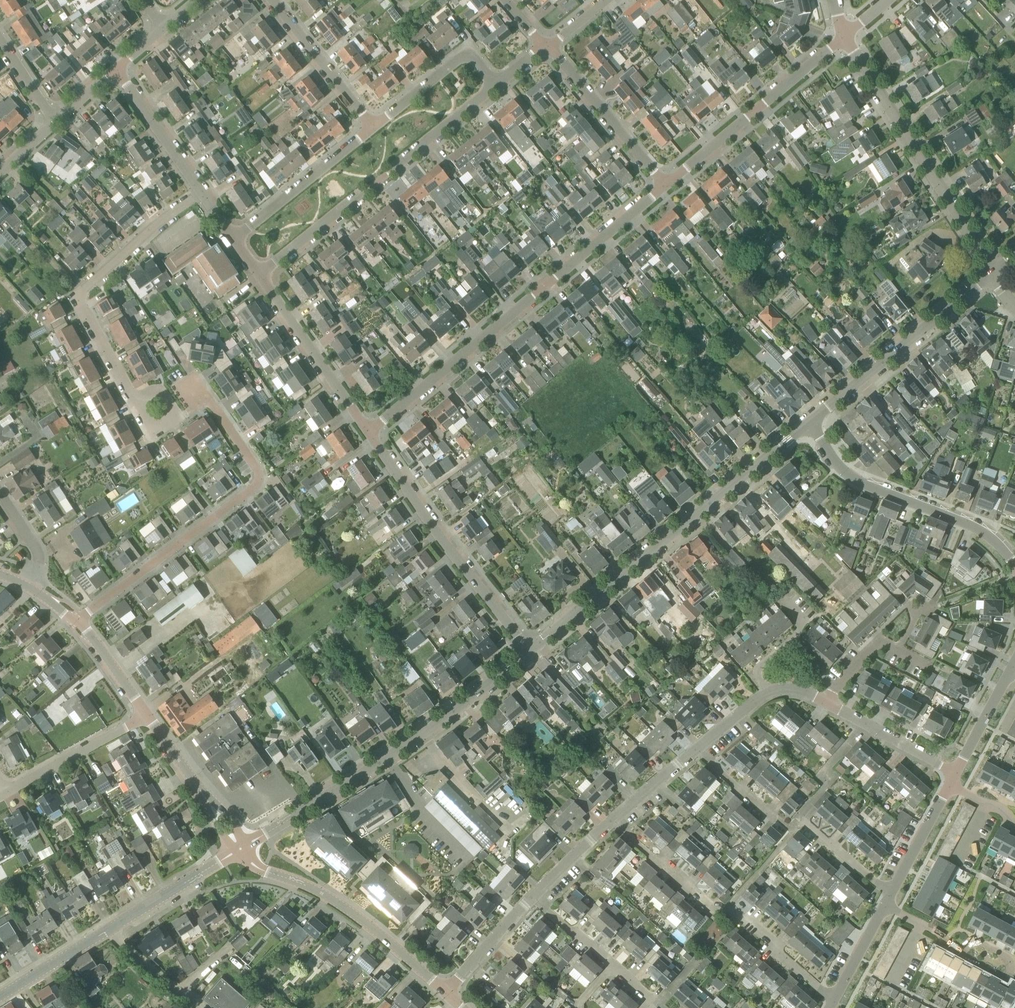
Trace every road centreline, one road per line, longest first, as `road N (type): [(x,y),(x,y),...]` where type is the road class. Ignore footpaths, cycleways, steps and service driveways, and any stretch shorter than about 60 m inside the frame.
road 1 (residential): [(369,433),(665,186)]
road 2 (tertiary): [(530,652),(807,425)]
road 3 (residential): [(78,621),(256,486),(257,469),(196,382)]
road 4 (residential): [(258,275),(498,86)]
road 5 (residential): [(133,402),(75,302),(199,189)]
road 6 (residential): [(992,273),(846,36)]
road 7 (residential): [(530,652),(369,433)]
road 8 (unclassified): [(1014,563),(968,522),(840,469),(807,425)]
road 9 (tertiary): [(446,992),(373,929),(331,900),(267,873),(241,849)]
road 10 (tertiary): [(807,425),(992,273)]
road 11 (residential): [(665,186),(846,36)]
road 12 (residential): [(369,433),(258,275)]
road 13 (tertiary): [(382,764),(530,652)]
road 14 (residential): [(665,186),(545,46)]
road 15 (residential): [(233,238),(373,127)]
road 16 (residential): [(661,1007),(532,896)]
road 17 (residential): [(0,797),(147,716)]
road 18 (tertiary): [(241,849),(382,764)]
road 19 (residential): [(373,127),(272,0)]
road 20 (residential): [(373,127),(462,55),(498,86)]
road 21 (tertiary): [(108,931),(241,849)]
road 22 (residential): [(1014,978),(883,909)]
road 23 (residential): [(954,775),(827,703)]
road 24 (residential): [(199,189),(116,69)]
road 25 (residential): [(532,896),(446,992)]
road 26 (tertiary): [(0,997),(108,931)]
road 27 (residential): [(708,903),(614,819)]
road 28 (unclassified): [(890,895),(952,787)]
road 29 (residential): [(837,997),(743,917)]
road 30 (residential): [(769,692),(756,674),(803,624),(783,600)]

